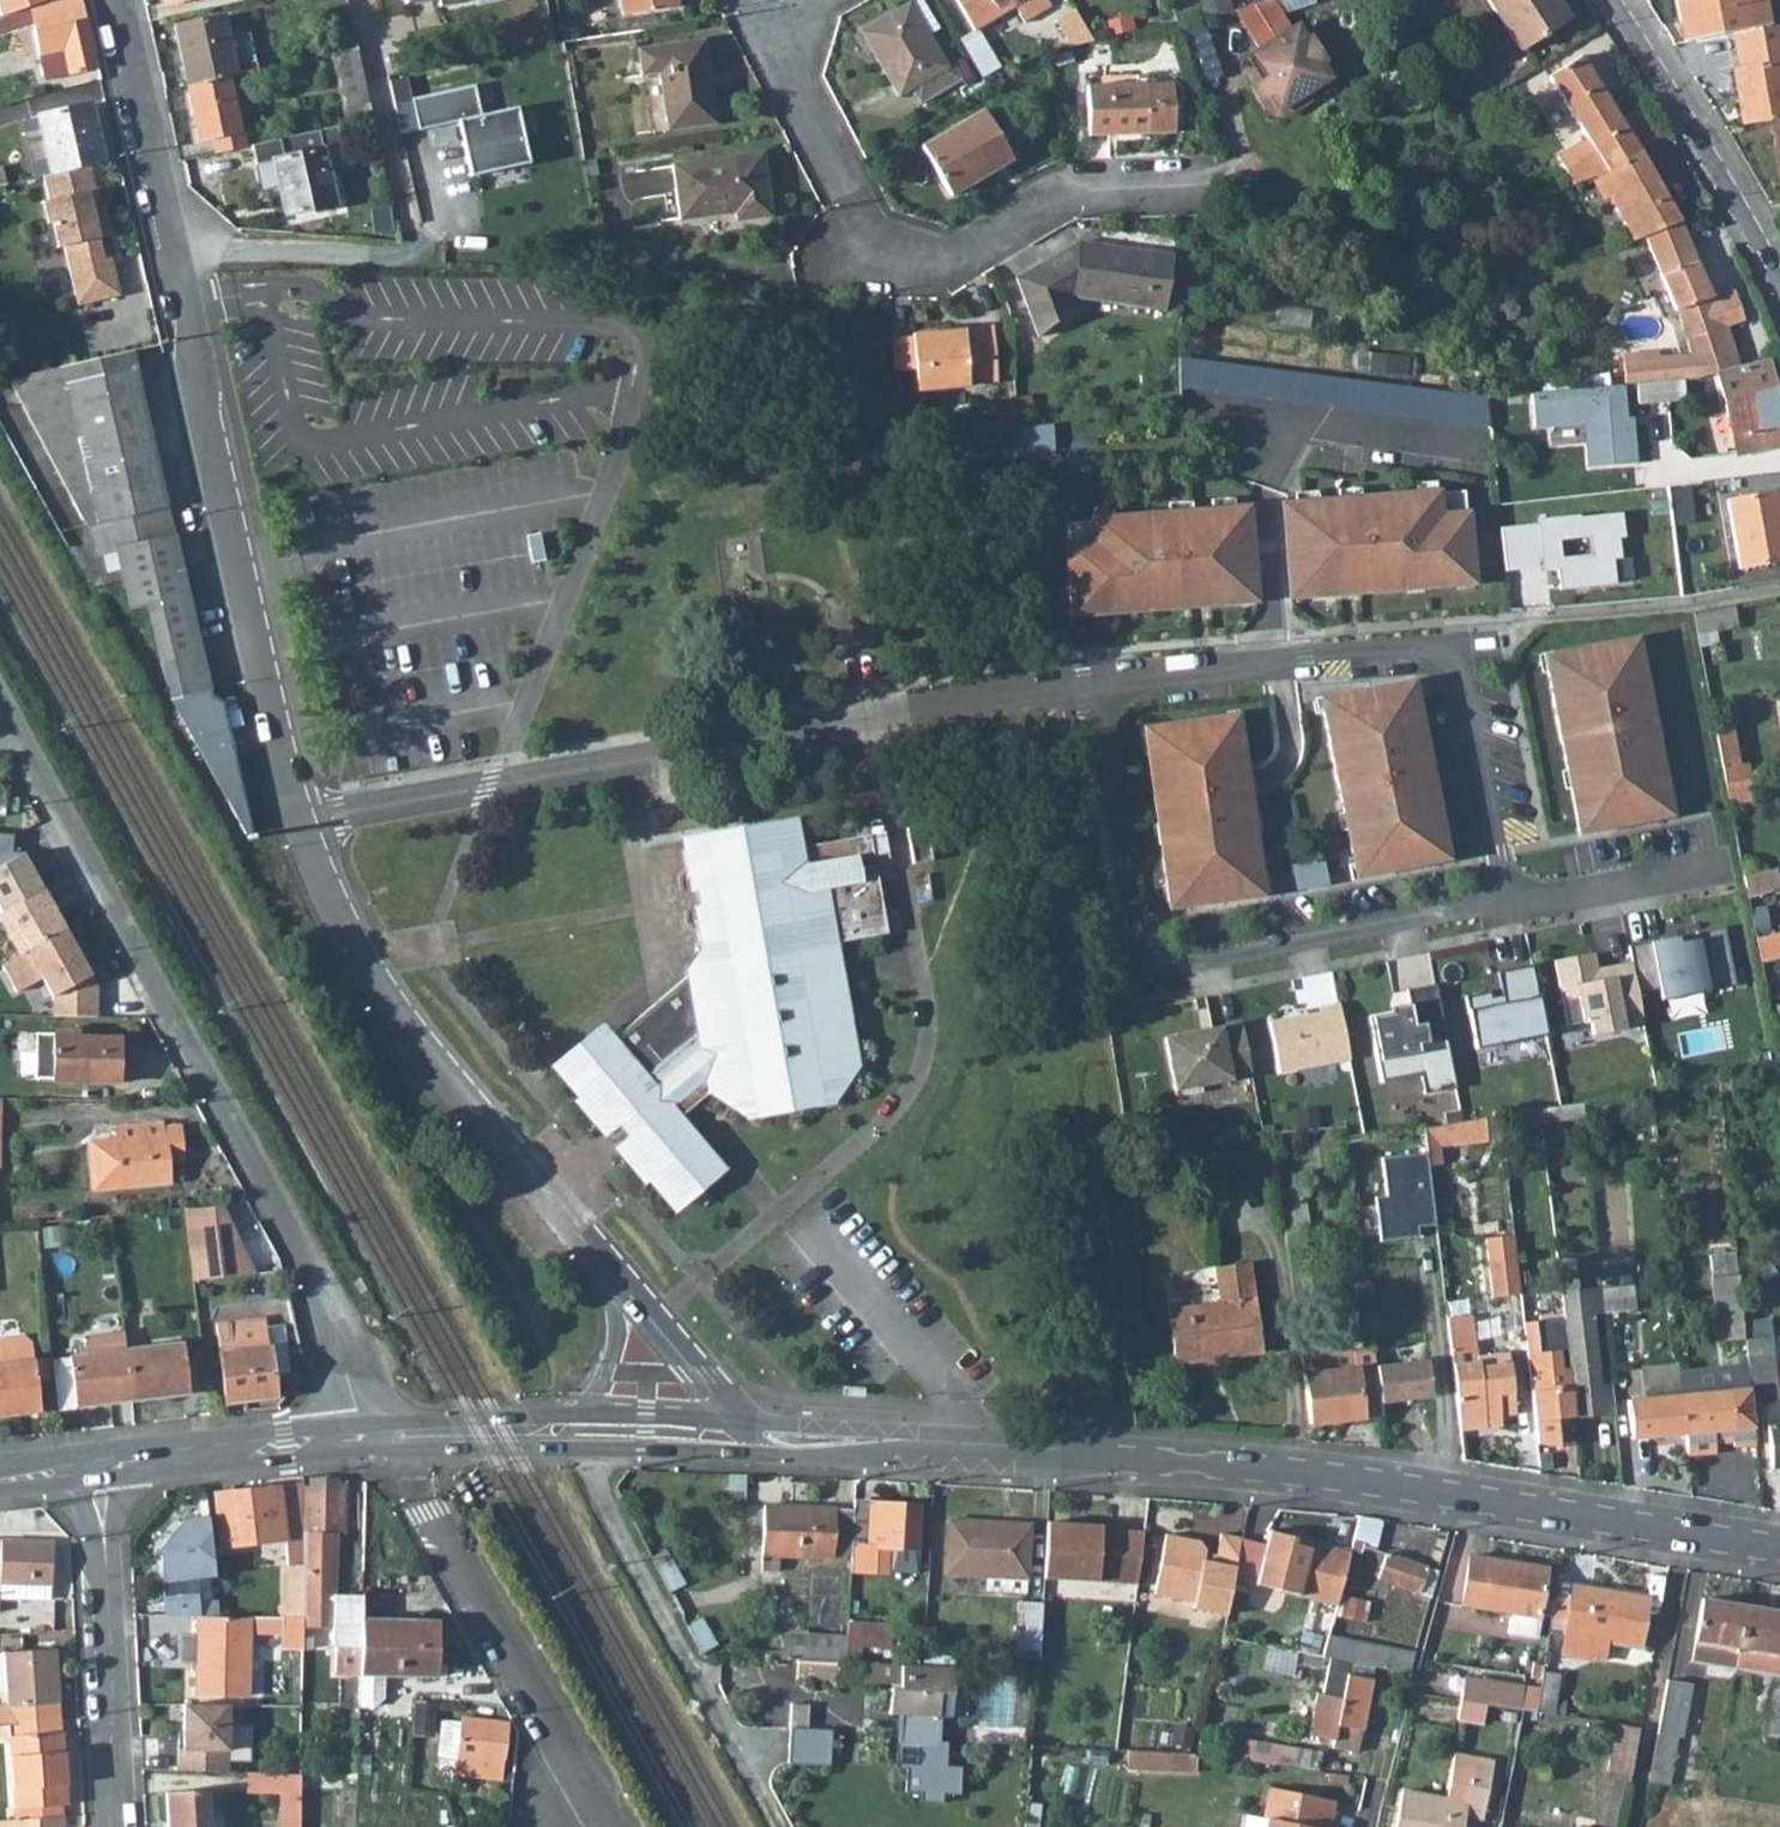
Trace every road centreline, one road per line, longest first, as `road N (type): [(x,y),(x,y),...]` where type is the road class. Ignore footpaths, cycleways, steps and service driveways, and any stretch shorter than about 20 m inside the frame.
road 1 (residential): [(601,1263),(374,992),(317,878),(264,694),(116,0)]
road 2 (tertiary): [(960,1449),(1349,1472),(1779,1543)]
road 3 (residential): [(357,1439),(356,1410),(324,1304),(0,708)]
road 4 (residential): [(764,25),(900,282),(1070,189)]
road 5 (residential): [(581,1451),(789,1826)]
road 6 (residential): [(608,1826),(427,1512)]
road 7 (residential): [(109,1826),(114,1689),(99,1467)]
road 8 (tertiary): [(1617,0),(1779,276)]
road 9 (tertiary): [(99,1467),(357,1439)]
road 10 (tertiary): [(596,1414),(386,1424),(357,1439)]
road 11 (tertiary): [(357,1439),(394,1455),(581,1451)]
road 12 (tertiary): [(960,1449),(911,1434),(736,1419)]
road 13 (residential): [(736,1419),(601,1263)]
road 14 (tertiary): [(761,1453),(905,1462),(960,1449)]
road 15 (tertiary): [(581,1451),(761,1453)]
road 16 (residential): [(601,1263),(615,1321),(596,1414)]
road 17 (tertiary): [(736,1419),(596,1414)]

